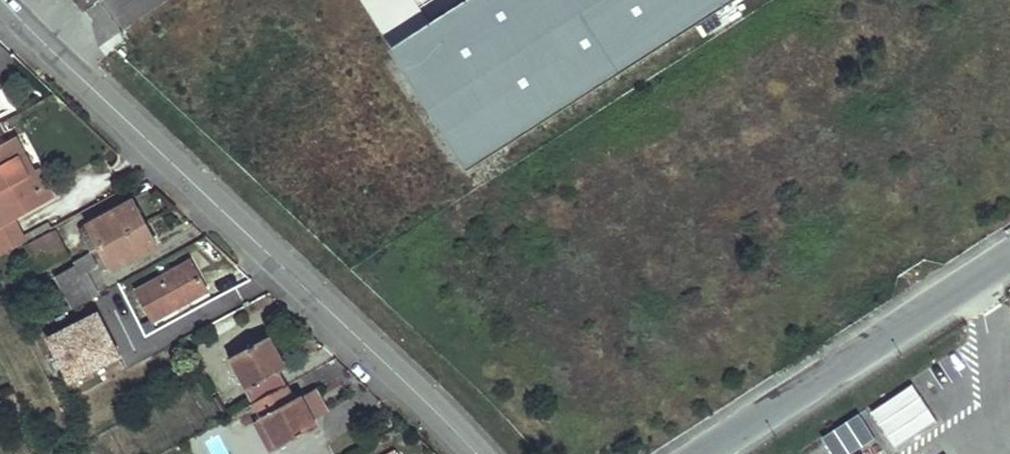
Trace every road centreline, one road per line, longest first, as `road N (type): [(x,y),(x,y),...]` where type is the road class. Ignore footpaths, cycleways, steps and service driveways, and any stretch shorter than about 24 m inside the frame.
road 1 (residential): [(1,0),(475,453)]
road 2 (unclassified): [(1009,257),(698,453)]

